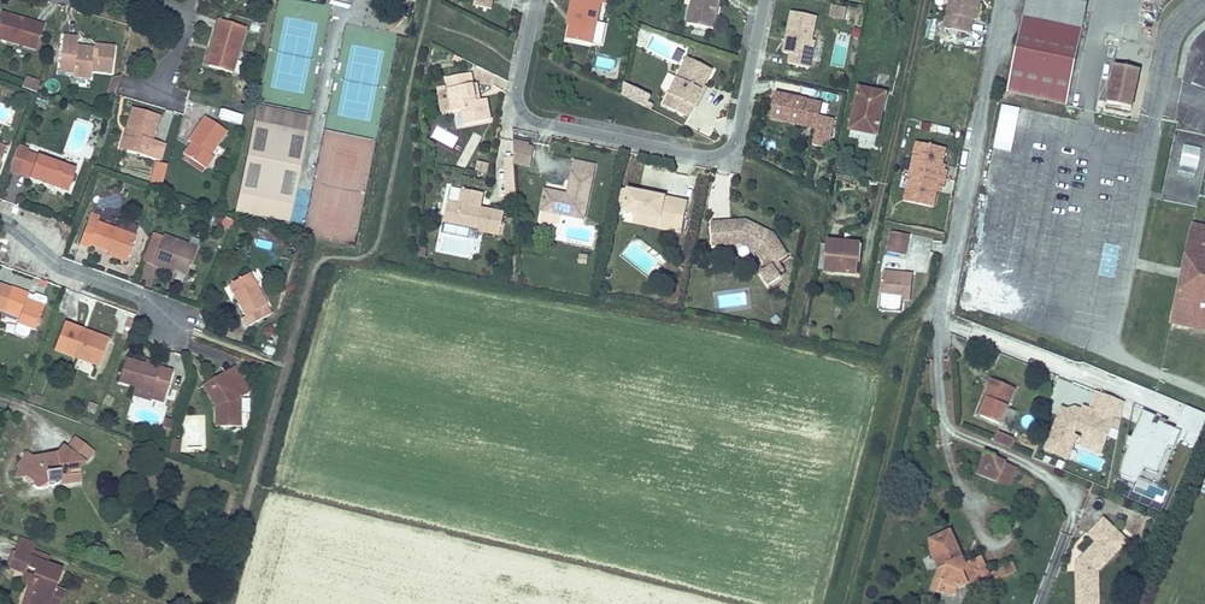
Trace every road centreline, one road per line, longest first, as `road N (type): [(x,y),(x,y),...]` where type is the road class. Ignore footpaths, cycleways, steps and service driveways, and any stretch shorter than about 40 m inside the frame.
road 1 (residential): [(537,0),(517,97),(538,122),(709,156),(737,137),(765,0)]
road 2 (residential): [(1006,0),(943,302)]
road 3 (residential): [(0,213),(60,261),(141,294),(169,324)]
road 4 (residential): [(921,0),(885,177)]
road 5 (residential): [(149,0),(186,12),(173,62),(148,82)]

